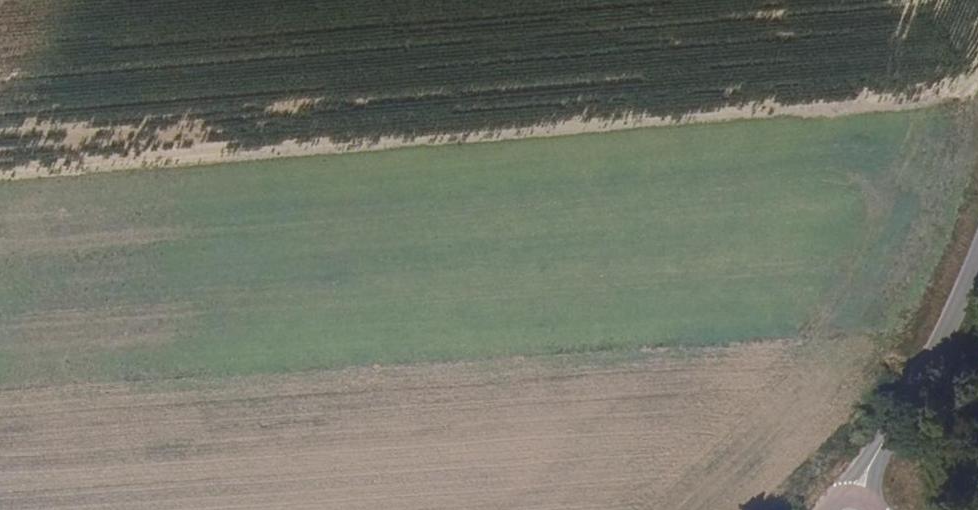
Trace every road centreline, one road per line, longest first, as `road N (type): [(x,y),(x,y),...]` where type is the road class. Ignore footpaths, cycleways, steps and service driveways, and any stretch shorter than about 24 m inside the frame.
road 1 (unclassified): [(856,509),(865,477),(977,268)]

